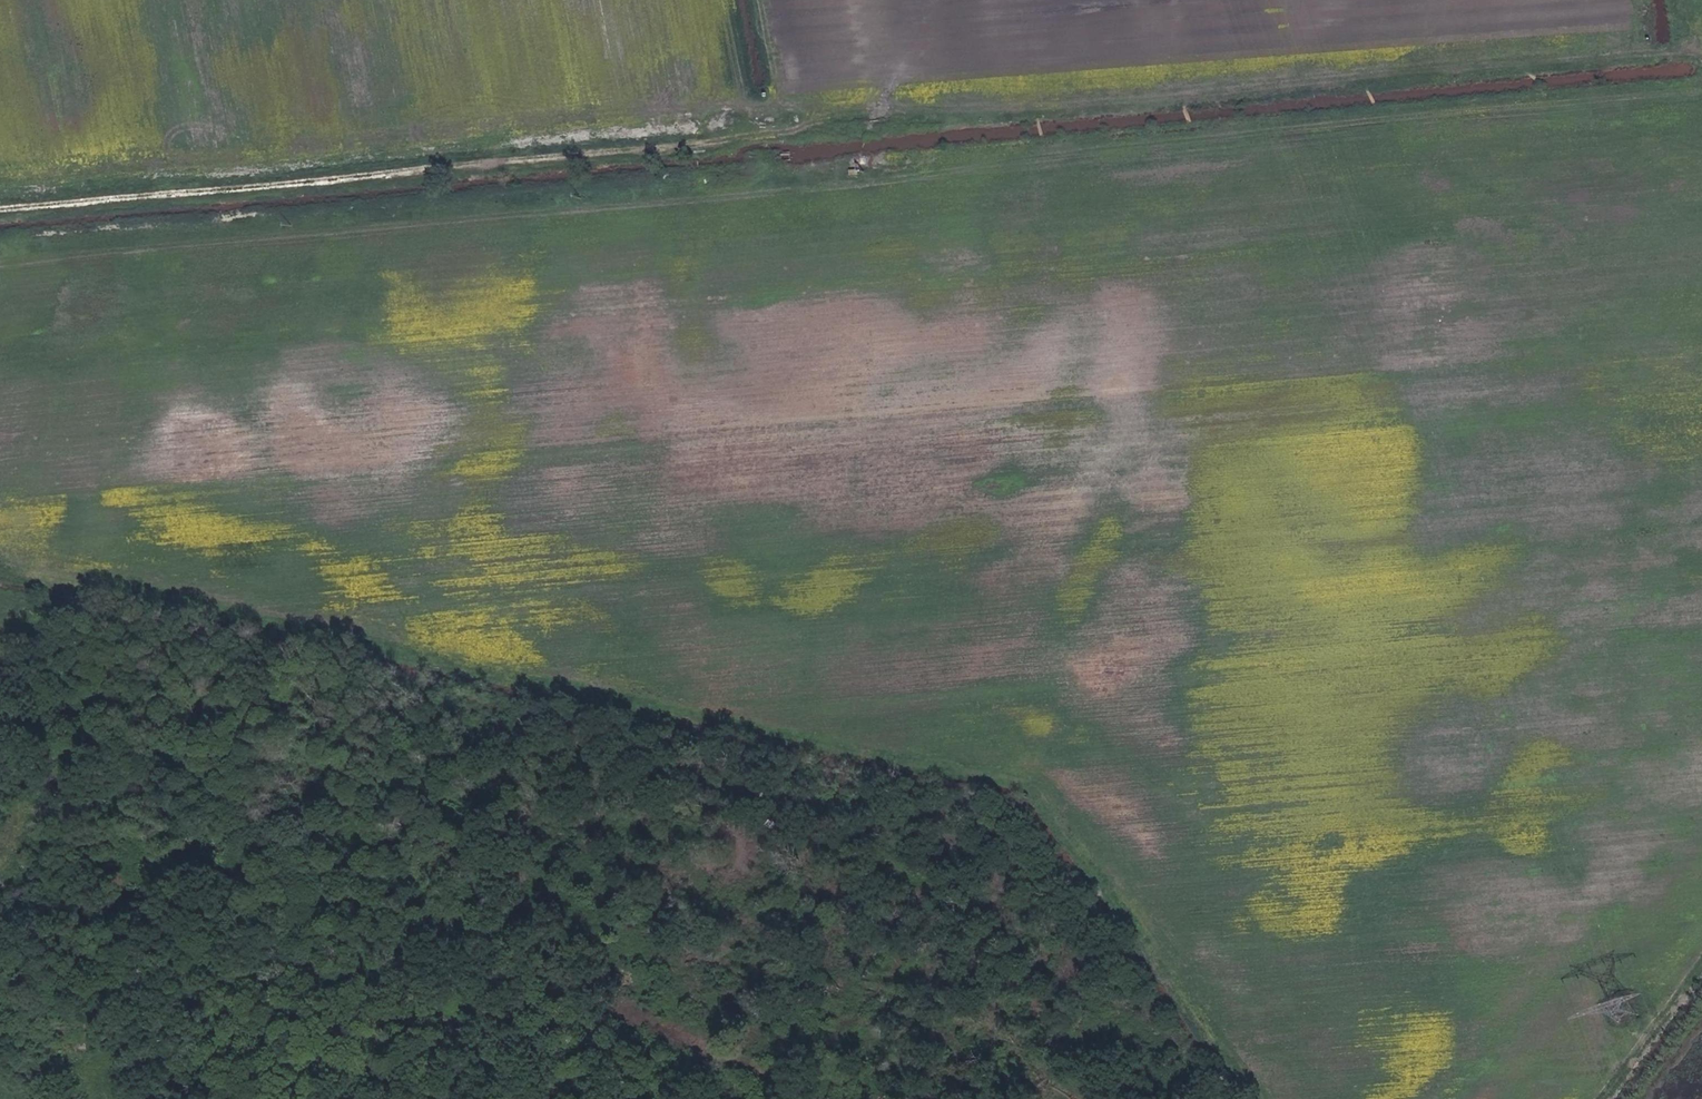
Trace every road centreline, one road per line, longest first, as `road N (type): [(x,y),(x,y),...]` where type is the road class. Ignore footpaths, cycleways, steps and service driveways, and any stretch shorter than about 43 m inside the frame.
road 1 (track): [(0,570),(1013,780),(1027,787),(1253,1098)]
road 2 (track): [(975,115),(0,212)]

